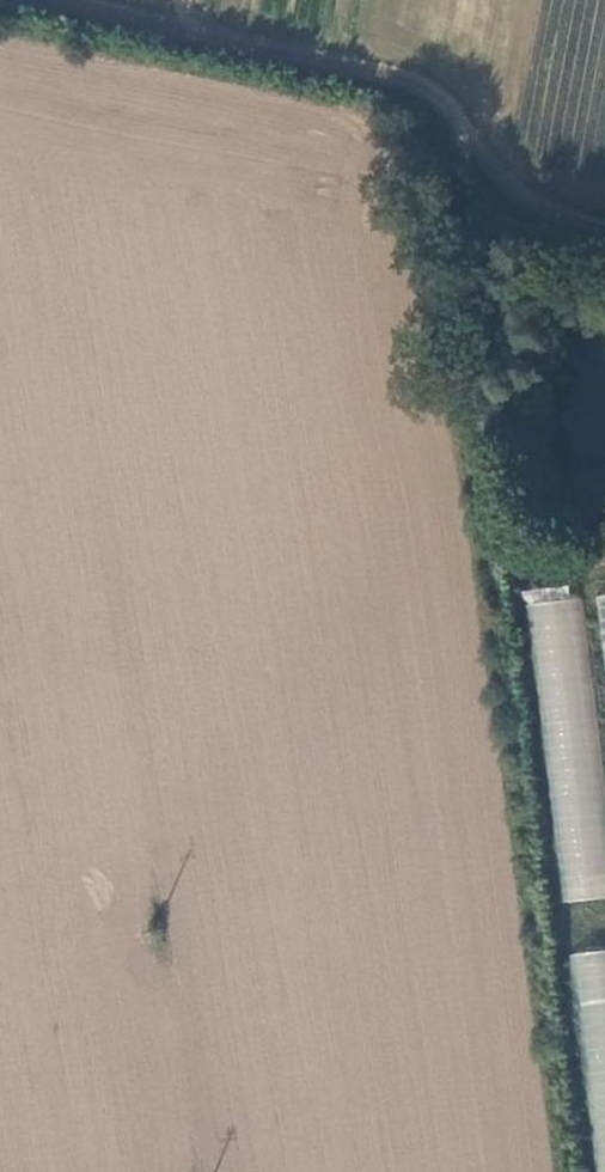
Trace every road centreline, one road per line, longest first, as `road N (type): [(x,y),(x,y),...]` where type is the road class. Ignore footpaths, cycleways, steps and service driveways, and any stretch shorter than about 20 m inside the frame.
road 1 (track): [(604,221),(537,205),(492,167),(460,108),(416,78),(70,0)]

